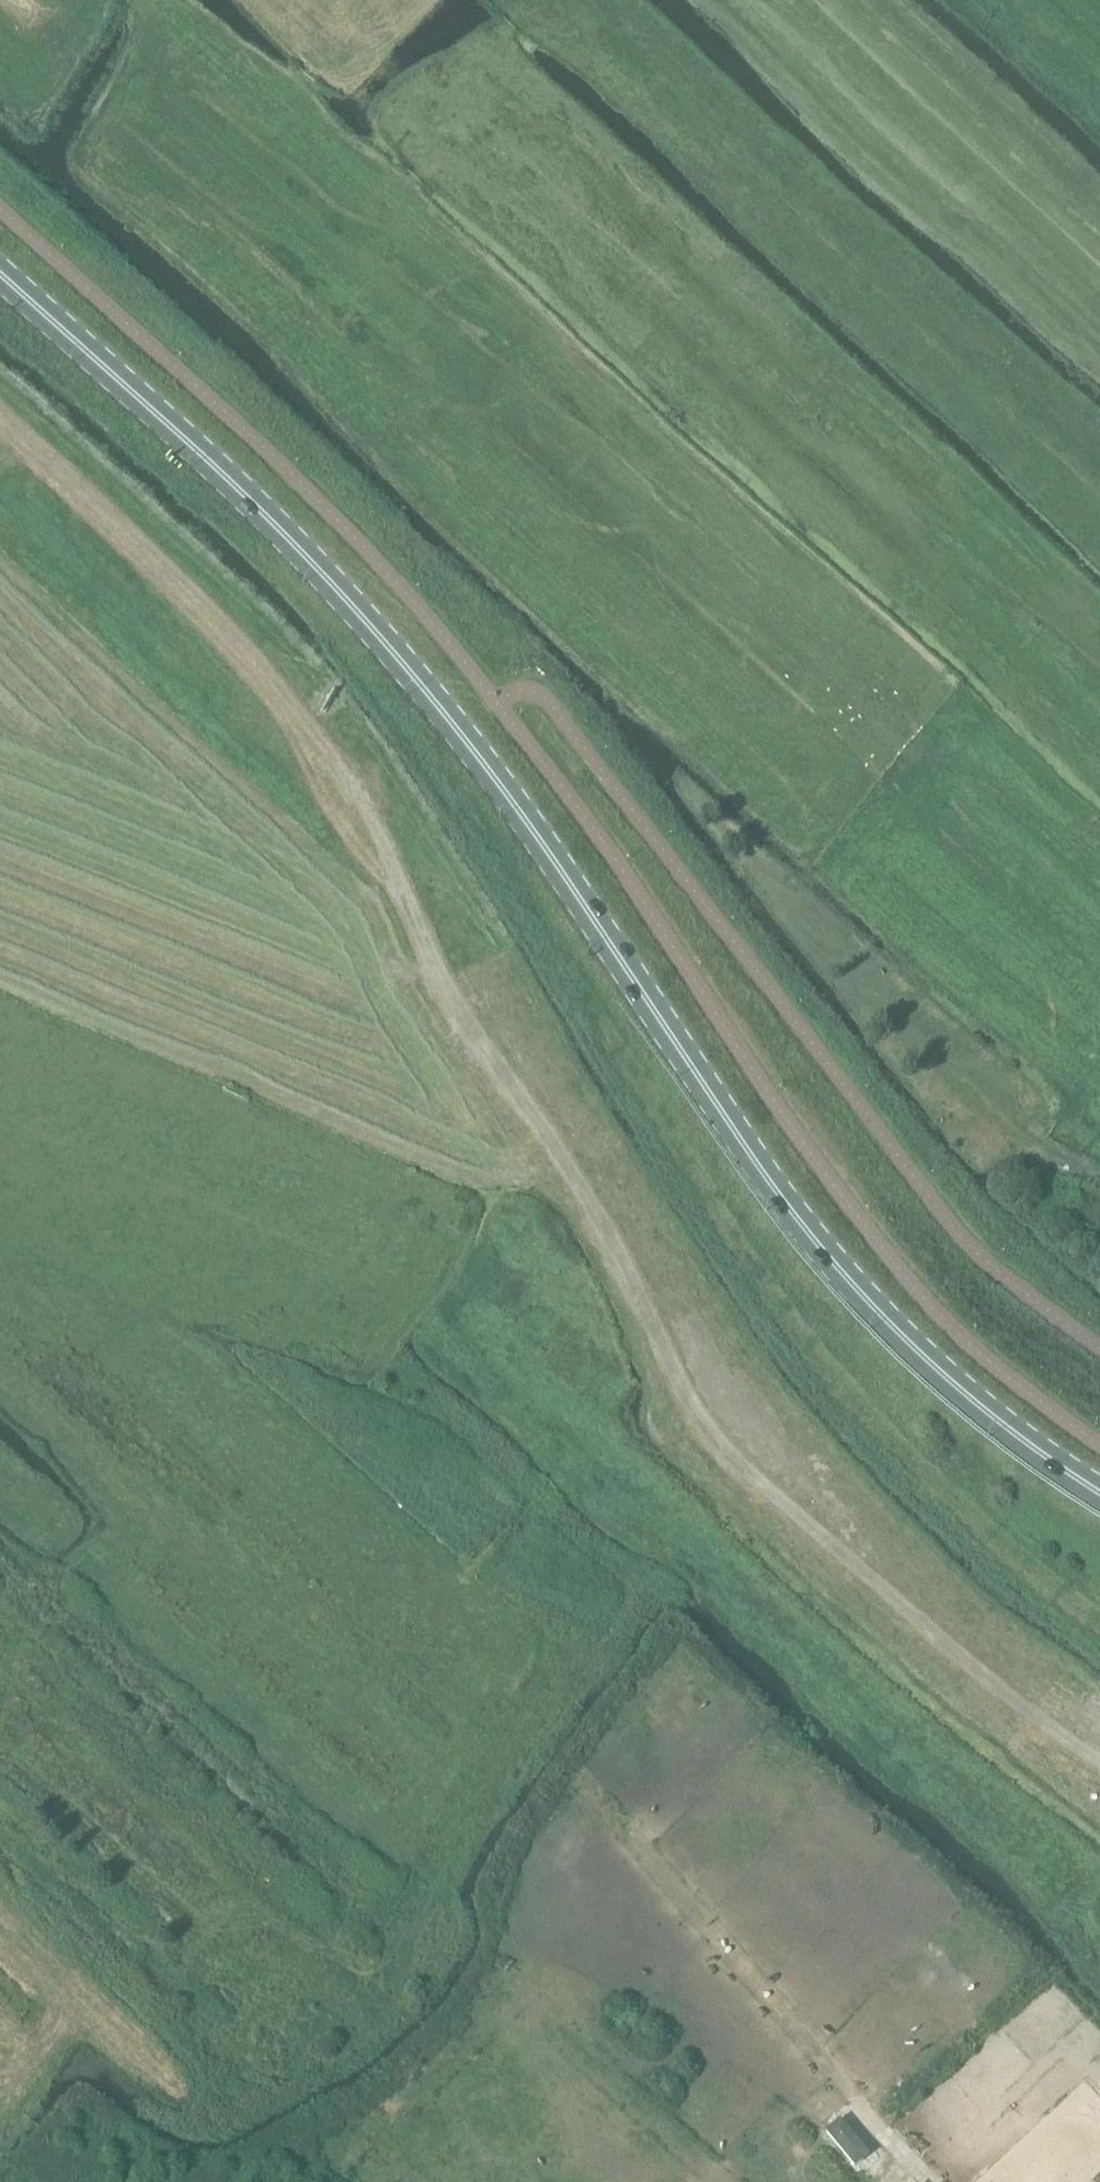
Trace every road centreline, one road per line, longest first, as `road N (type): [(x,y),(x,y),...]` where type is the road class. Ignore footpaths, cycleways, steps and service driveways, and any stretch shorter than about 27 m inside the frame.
road 1 (tertiary): [(1099,1492),(968,1397),(829,1258),(773,1189),(522,813),(421,683),(252,499),(0,273)]

